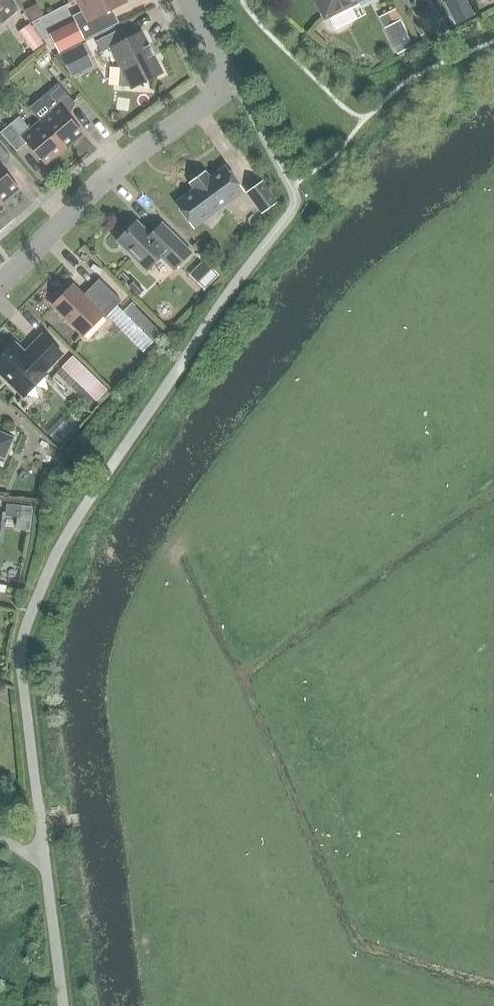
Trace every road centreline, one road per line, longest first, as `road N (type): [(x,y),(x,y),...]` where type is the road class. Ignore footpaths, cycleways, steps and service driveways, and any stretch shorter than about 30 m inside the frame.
road 1 (residential): [(0,281),(104,178),(231,78),(191,0)]

